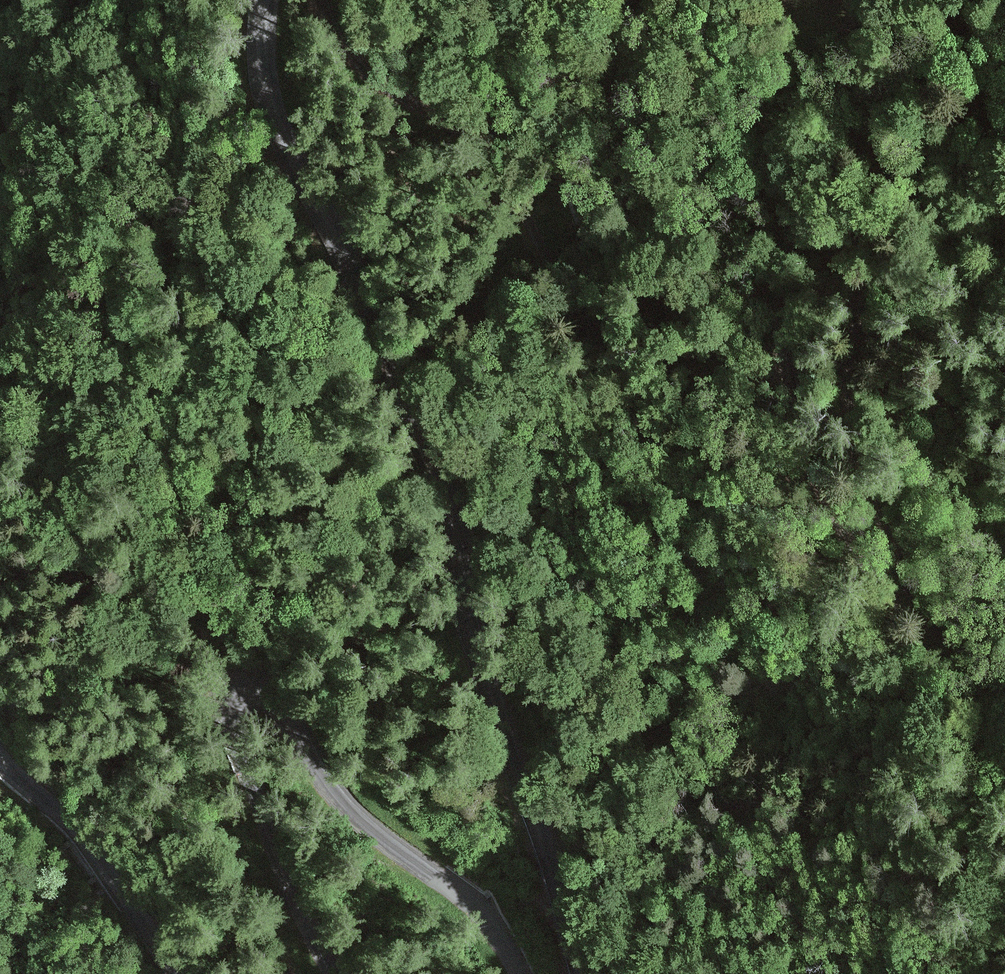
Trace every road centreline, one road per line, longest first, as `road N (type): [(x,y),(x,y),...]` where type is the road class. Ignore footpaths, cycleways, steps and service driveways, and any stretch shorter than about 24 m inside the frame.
road 1 (track): [(1004,896),(982,854),(993,724),(983,682),(960,647),(888,595),(800,448),(780,299),(795,200),(781,153),(756,122),(706,95),(634,0)]
road 2 (tertiary): [(582,973),(492,687),(449,491),(271,102),(266,0)]
road 3 (track): [(501,0),(510,76),(623,289),(624,317),(608,331),(586,333),(565,305),(482,150),(366,72),(334,35),(321,0)]
road 4 (tertiary): [(332,973),(247,773),(230,715),(240,687),(274,696),(336,794),(467,900),(518,973)]
road 5 (tertiary): [(0,761),(72,826),(178,973)]

